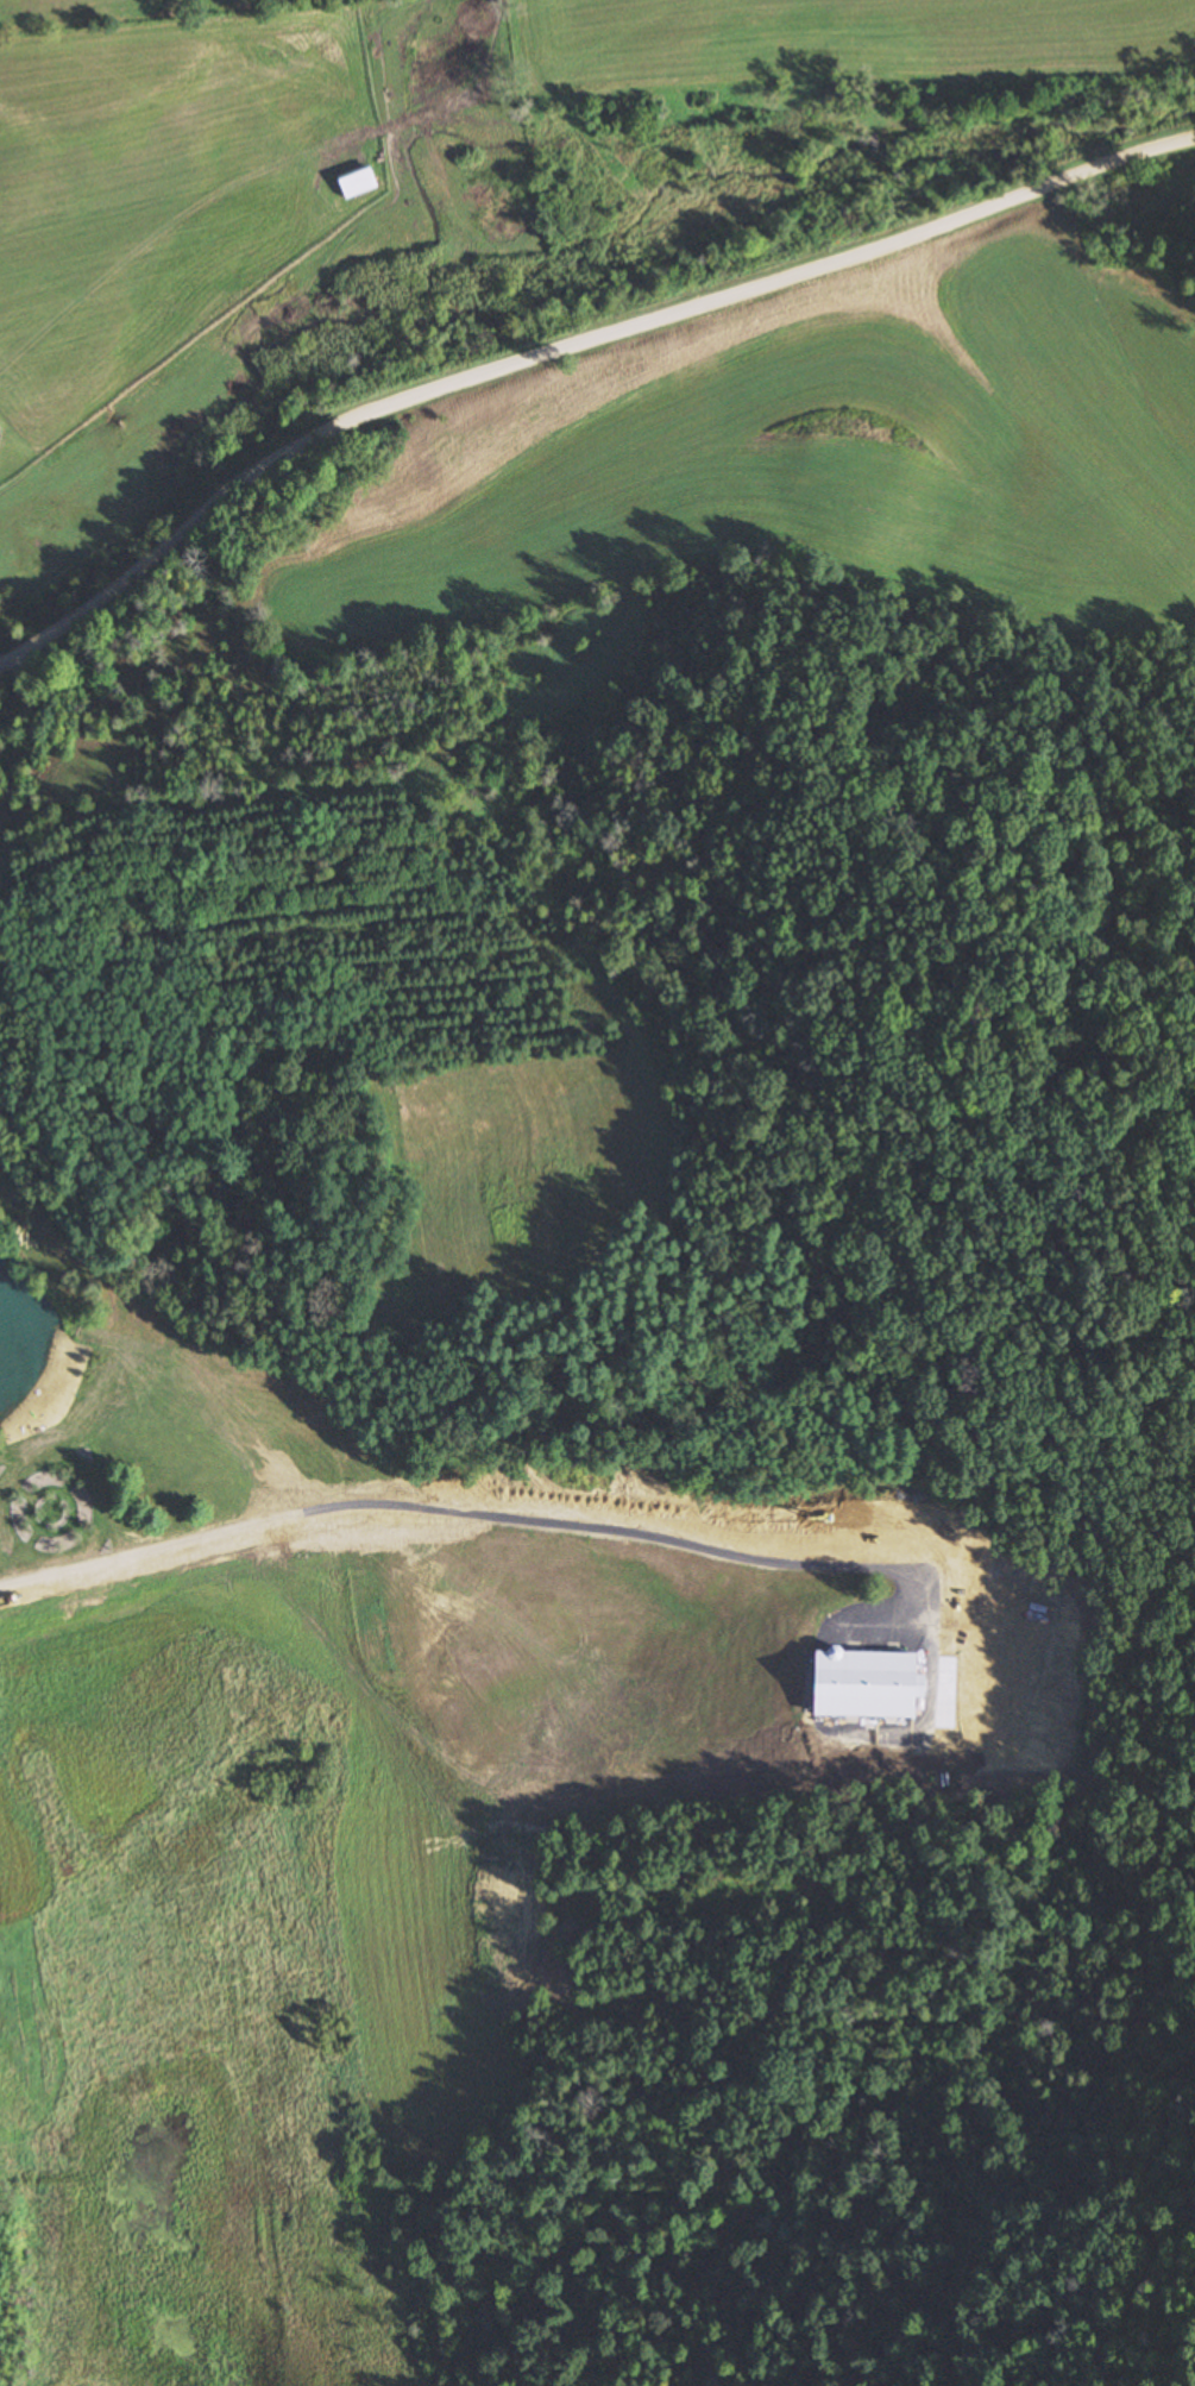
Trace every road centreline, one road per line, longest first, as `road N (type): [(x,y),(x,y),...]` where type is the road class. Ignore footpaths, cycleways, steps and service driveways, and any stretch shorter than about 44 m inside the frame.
road 1 (residential): [(0,664),(95,605),(256,476),(328,432),(1194,138)]

